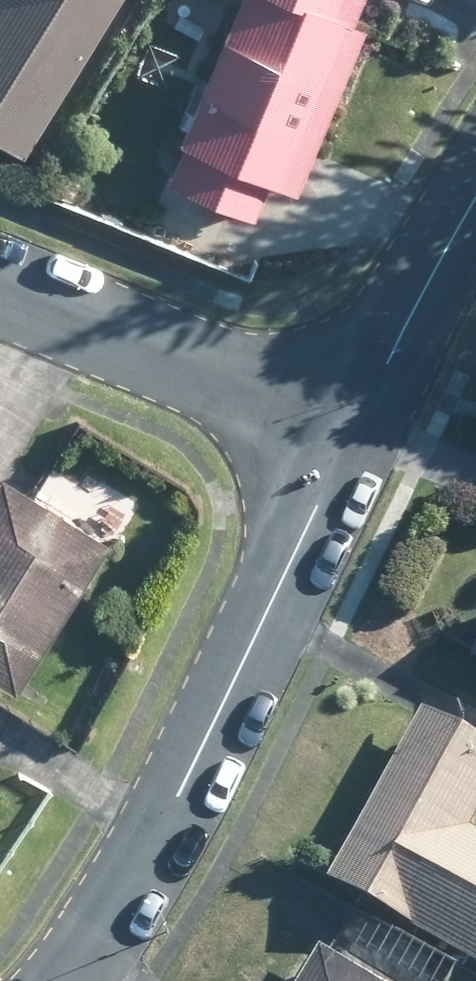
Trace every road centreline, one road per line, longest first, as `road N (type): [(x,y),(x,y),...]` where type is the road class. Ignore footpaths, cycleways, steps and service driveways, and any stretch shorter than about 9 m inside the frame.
road 1 (residential): [(64,980),(176,801),(348,433)]
road 2 (residential): [(0,286),(348,433)]
road 3 (residential): [(348,433),(475,209)]

